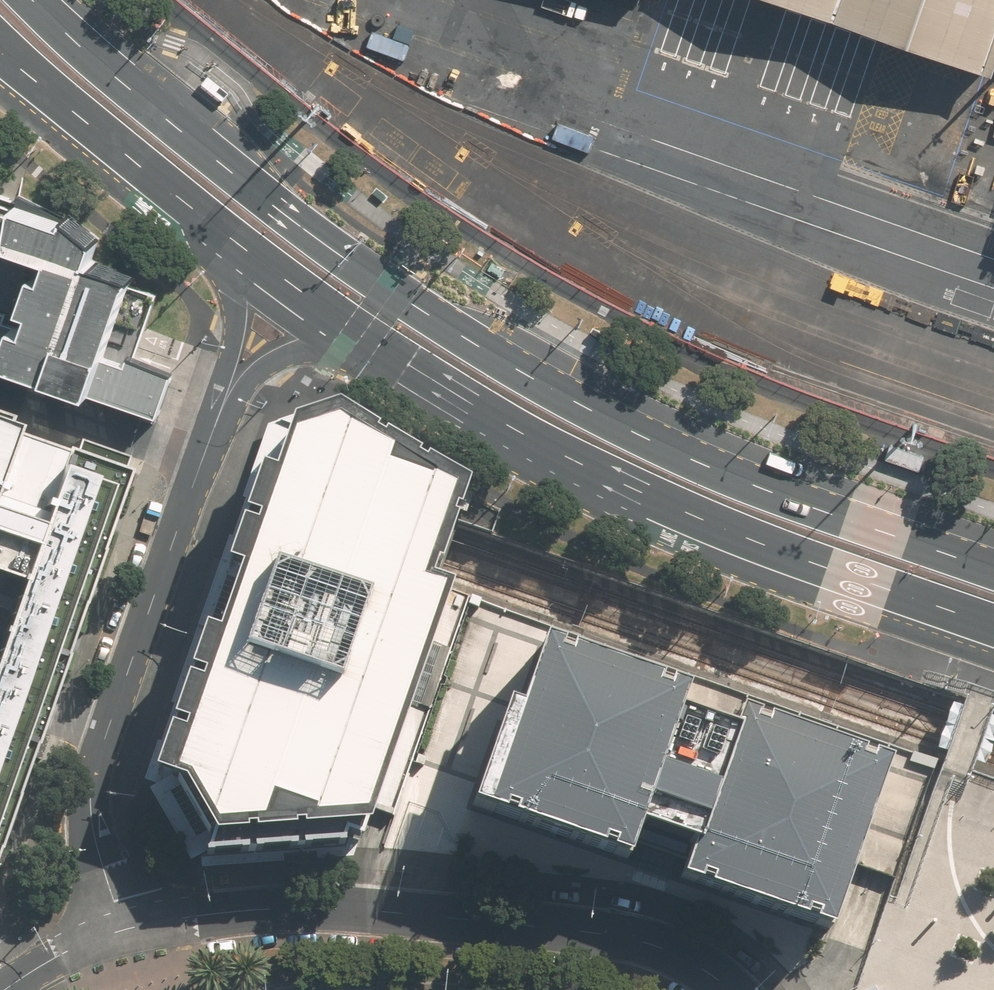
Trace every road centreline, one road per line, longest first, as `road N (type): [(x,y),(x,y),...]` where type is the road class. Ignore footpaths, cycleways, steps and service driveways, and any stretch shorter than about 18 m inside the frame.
road 1 (primary): [(69,0),(398,268),(573,375),(779,467),(993,544)]
road 2 (primary): [(993,628),(658,502),(516,434),(354,331)]
road 3 (residential): [(731,989),(658,947),(581,930),(317,907),(123,930)]
road 4 (residential): [(214,430),(93,780),(95,833),(123,930)]
road 5 (primary): [(219,231),(0,46)]
road 6 (residential): [(214,430),(235,306),(219,231)]
road 7 (residential): [(354,331),(273,362),(214,430)]
road 8 (primary): [(354,331),(219,231)]
road 9 (residential): [(123,930),(4,989)]

